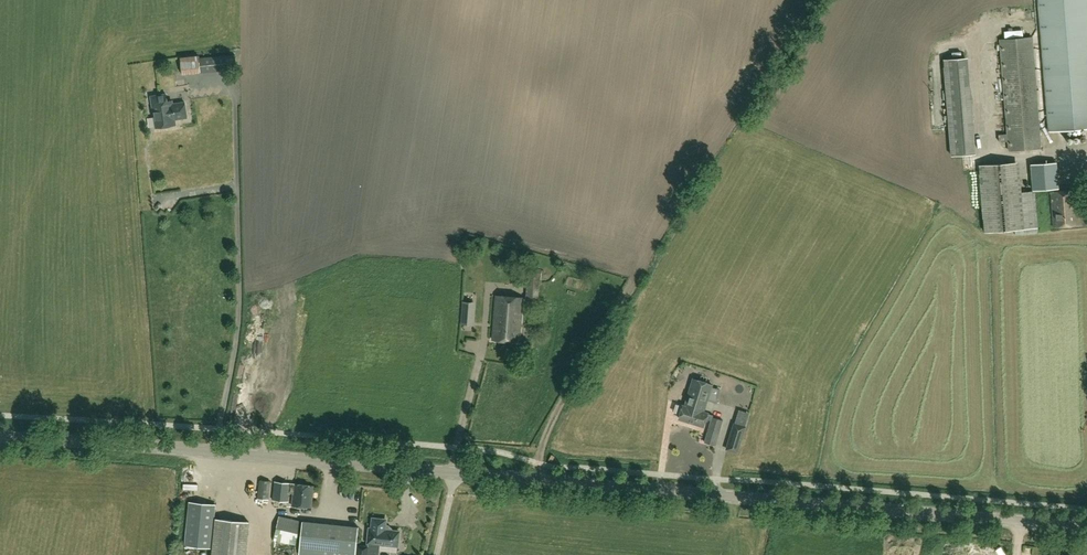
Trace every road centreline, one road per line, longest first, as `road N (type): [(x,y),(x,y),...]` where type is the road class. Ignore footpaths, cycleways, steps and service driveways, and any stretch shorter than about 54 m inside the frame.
road 1 (tertiary): [(1086,529),(452,469),(0,437)]

